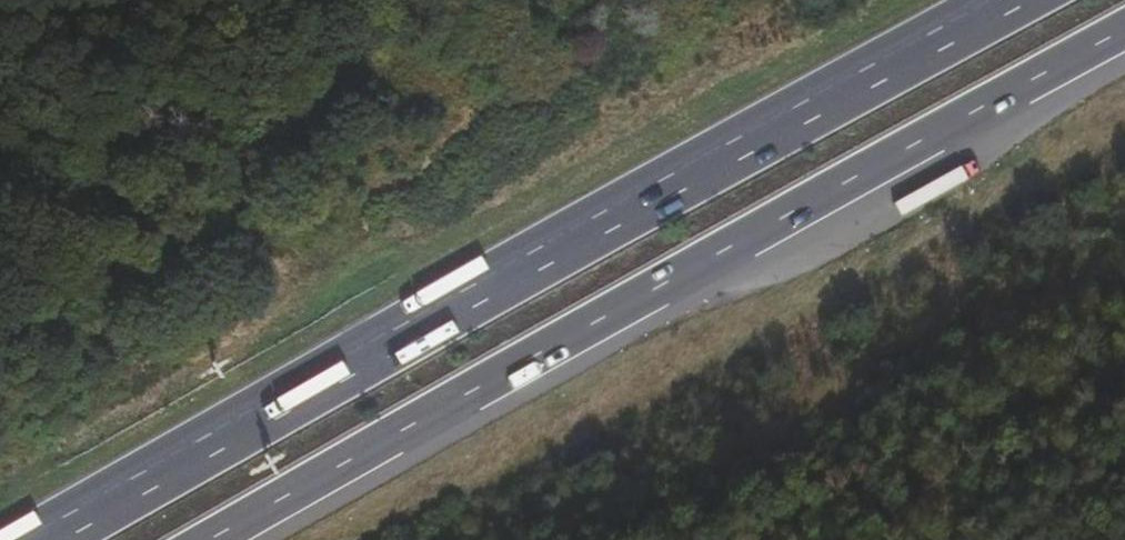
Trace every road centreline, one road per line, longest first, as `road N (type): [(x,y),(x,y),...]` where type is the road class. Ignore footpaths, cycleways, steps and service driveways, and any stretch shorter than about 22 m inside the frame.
road 1 (motorway): [(1012,0),(43,539)]
road 2 (motorway): [(209,539),(1124,29)]

